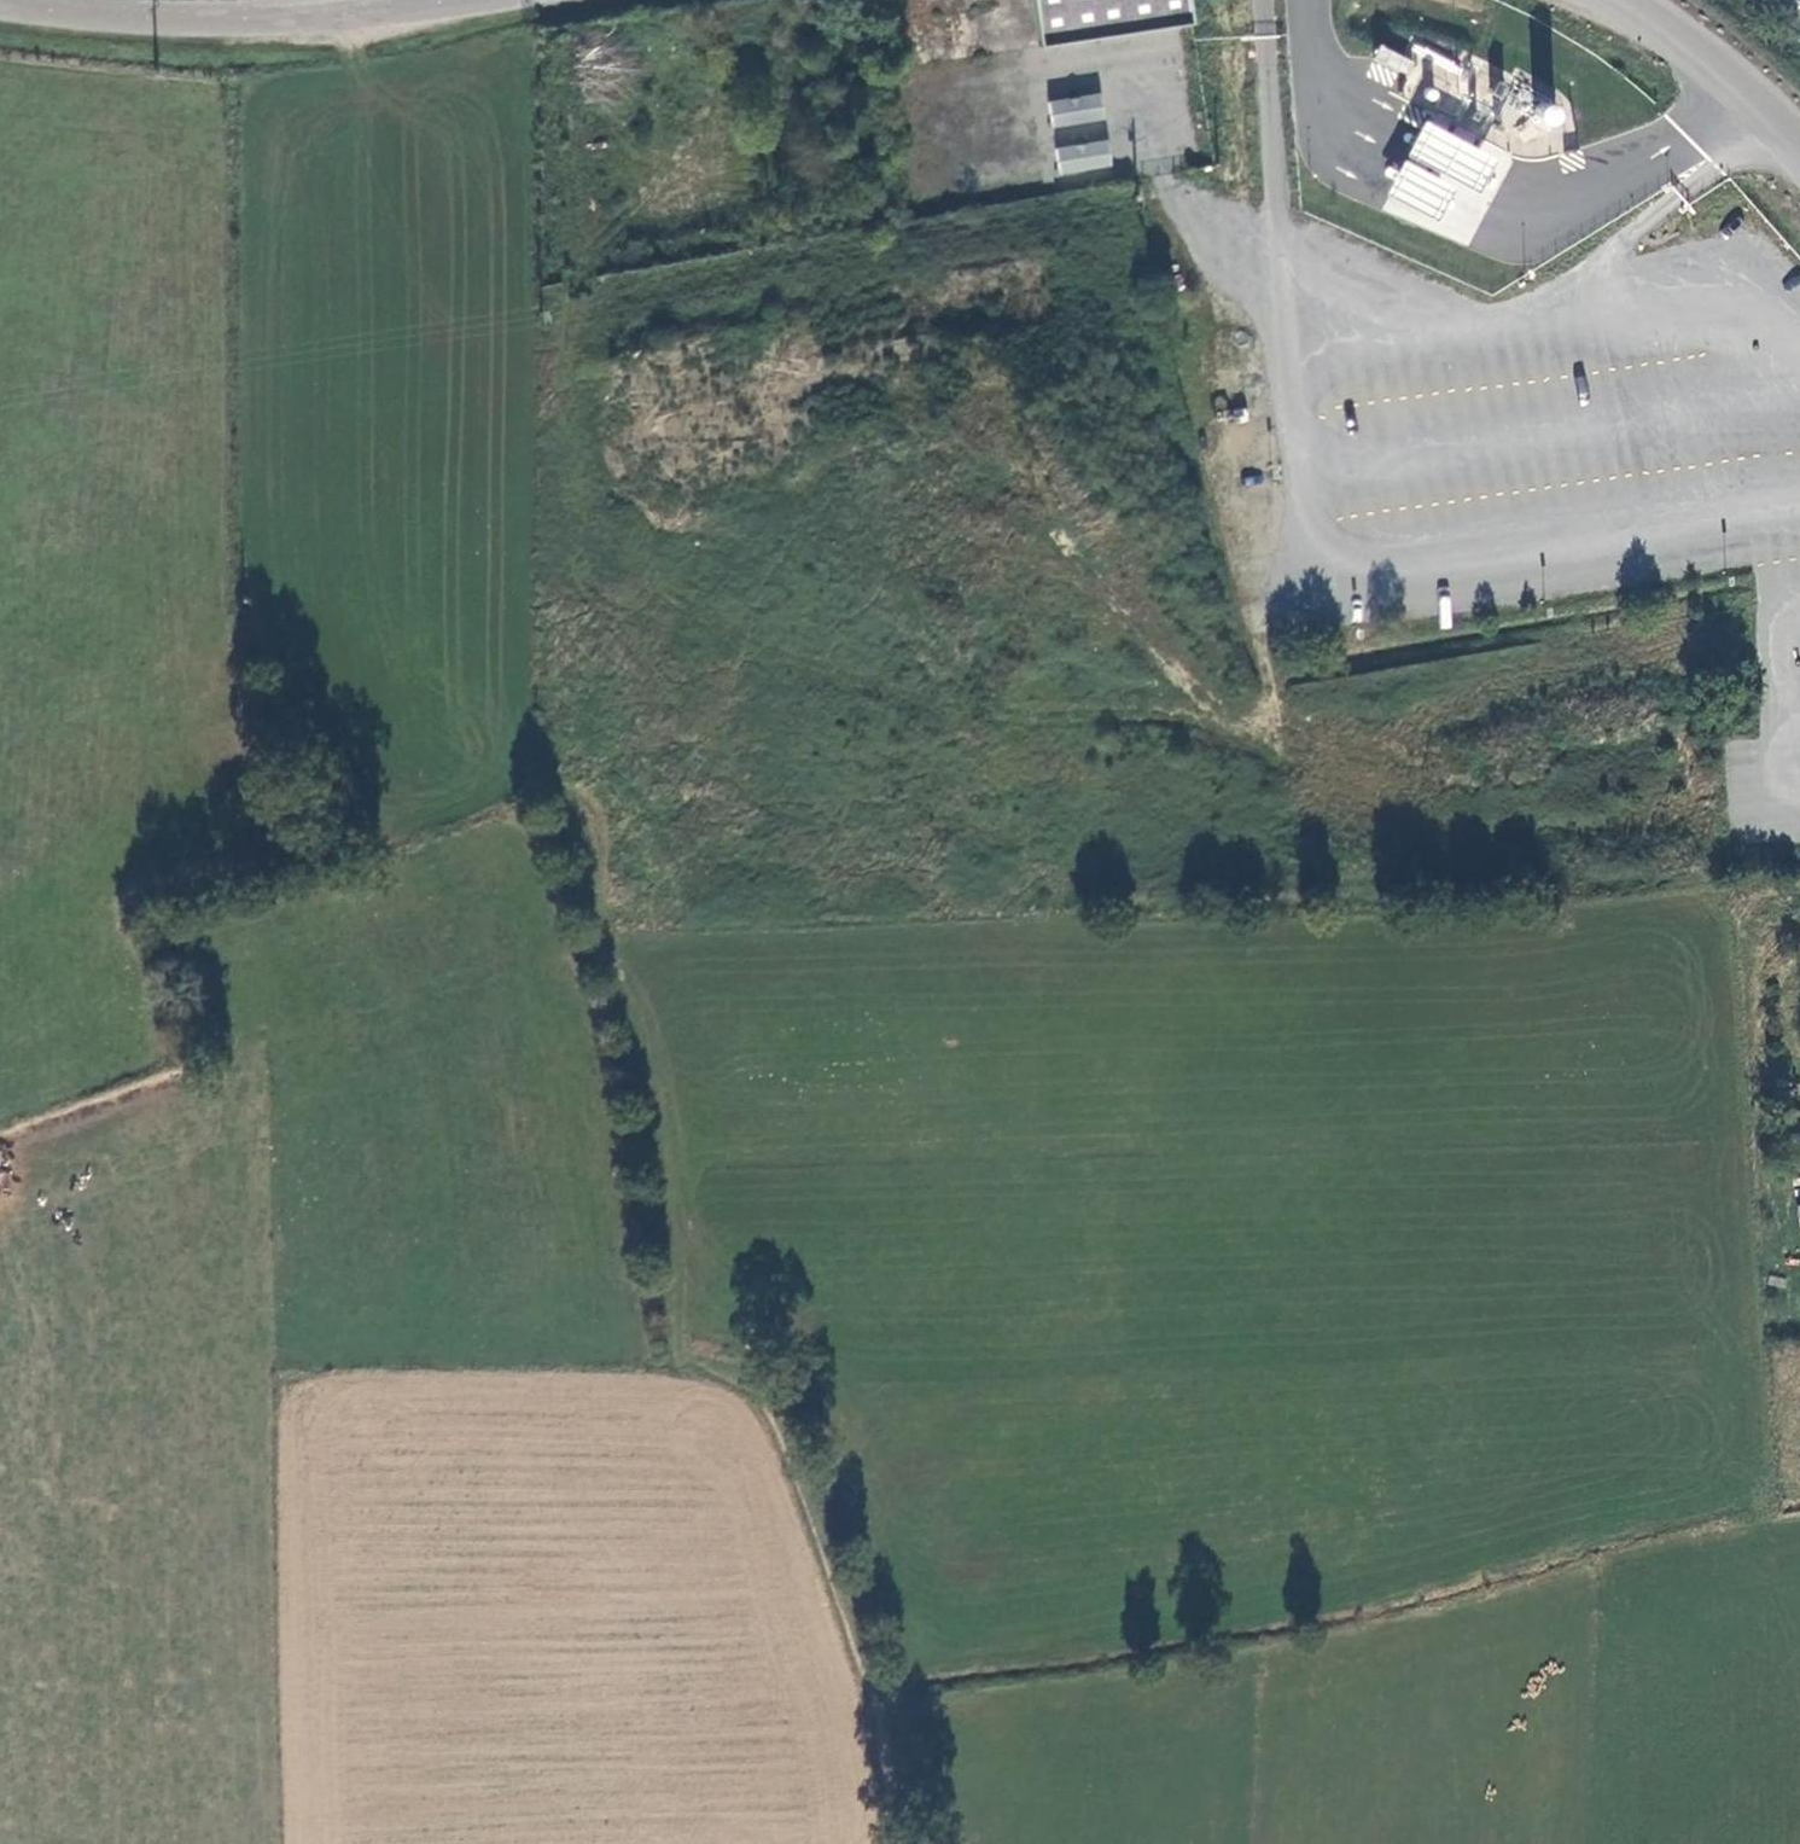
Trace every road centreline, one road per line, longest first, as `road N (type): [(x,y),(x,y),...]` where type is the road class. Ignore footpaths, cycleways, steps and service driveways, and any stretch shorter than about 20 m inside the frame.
road 1 (tertiary): [(460,0),(272,21),(76,17),(0,6)]
road 2 (tertiary): [(1799,152),(1747,93),(1619,0)]

